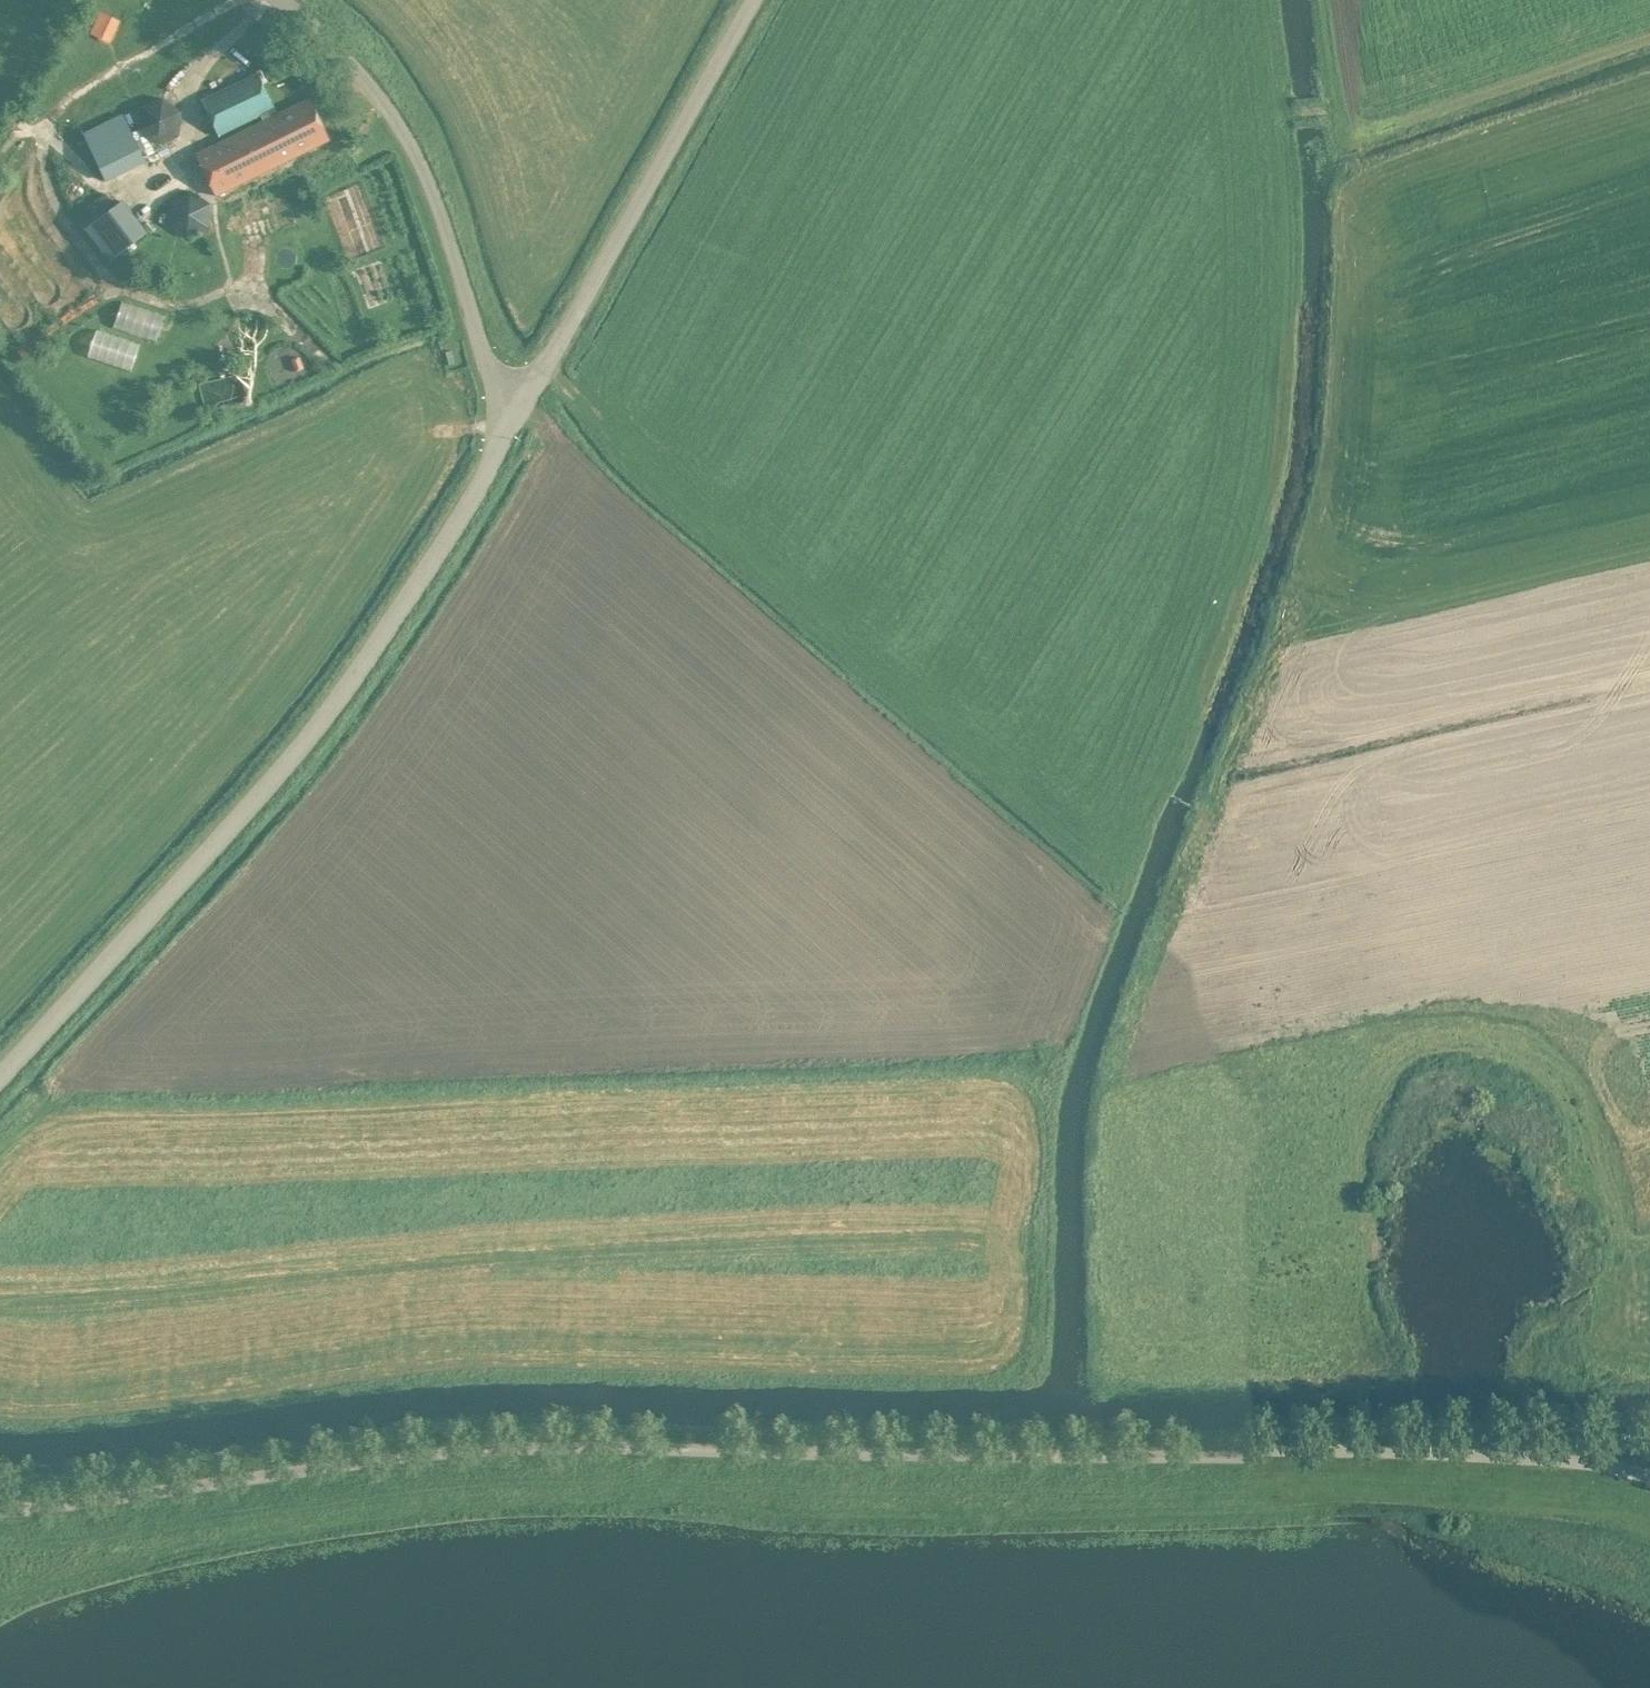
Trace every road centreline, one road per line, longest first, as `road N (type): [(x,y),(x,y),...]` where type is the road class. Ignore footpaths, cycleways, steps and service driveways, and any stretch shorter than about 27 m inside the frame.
road 1 (unclassified): [(0,1504),(535,1442),(1411,1453),(1571,1462),(1649,1477)]
road 2 (unclassified): [(0,1065),(297,742),(508,419)]
road 3 (unclassified): [(508,419),(435,196),(400,124),(284,0)]
road 4 (unclassified): [(508,419),(742,0)]

